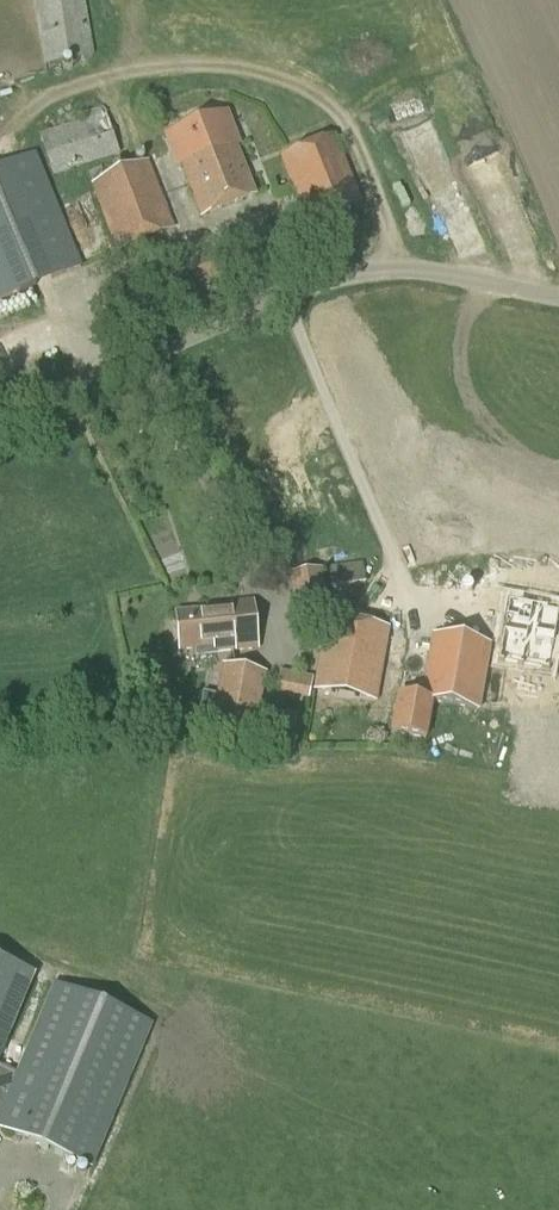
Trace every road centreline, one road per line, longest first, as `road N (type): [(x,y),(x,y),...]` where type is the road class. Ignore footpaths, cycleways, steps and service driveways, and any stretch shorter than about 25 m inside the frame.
road 1 (unclassified): [(0,419),(282,295),(367,273),(558,295)]

